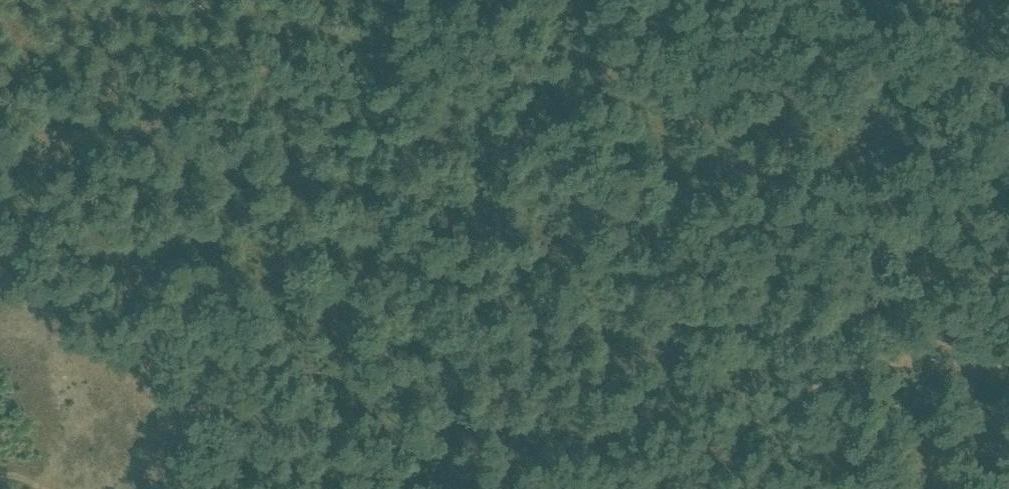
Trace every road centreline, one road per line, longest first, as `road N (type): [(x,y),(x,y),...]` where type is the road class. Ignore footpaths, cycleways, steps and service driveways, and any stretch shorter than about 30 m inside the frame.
road 1 (track): [(635,488),(813,380),(928,372),(1008,354)]

